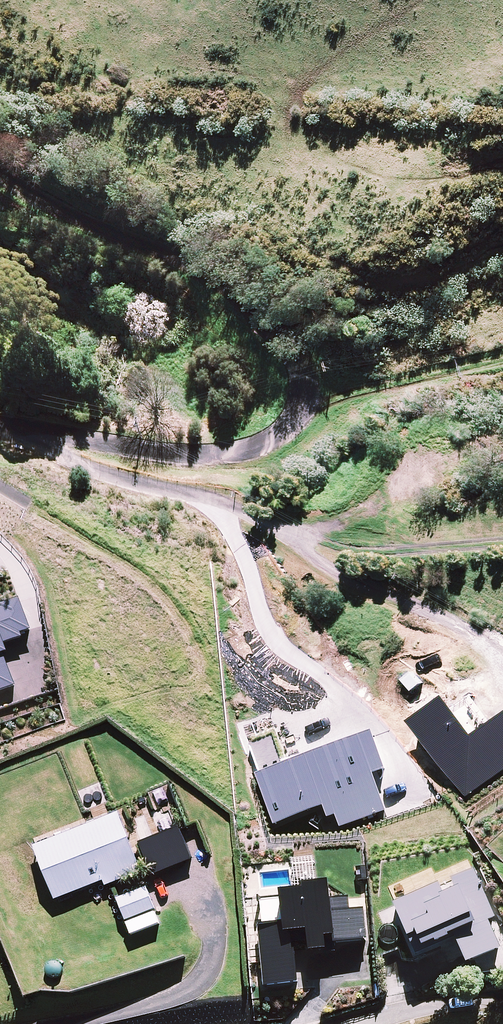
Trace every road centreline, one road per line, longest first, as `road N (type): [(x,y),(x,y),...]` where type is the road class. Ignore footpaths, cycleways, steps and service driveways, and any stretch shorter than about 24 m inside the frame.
road 1 (residential): [(0,425),(51,440),(190,457),(285,437),(304,397),(293,353),(243,302),(0,170)]
road 2 (track): [(502,544),(464,548),(412,568),(308,568),(271,506),(255,447)]
road 3 (track): [(502,383),(464,395),(304,397)]
road 4 (residential): [(502,1020),(444,998),(369,1023)]

